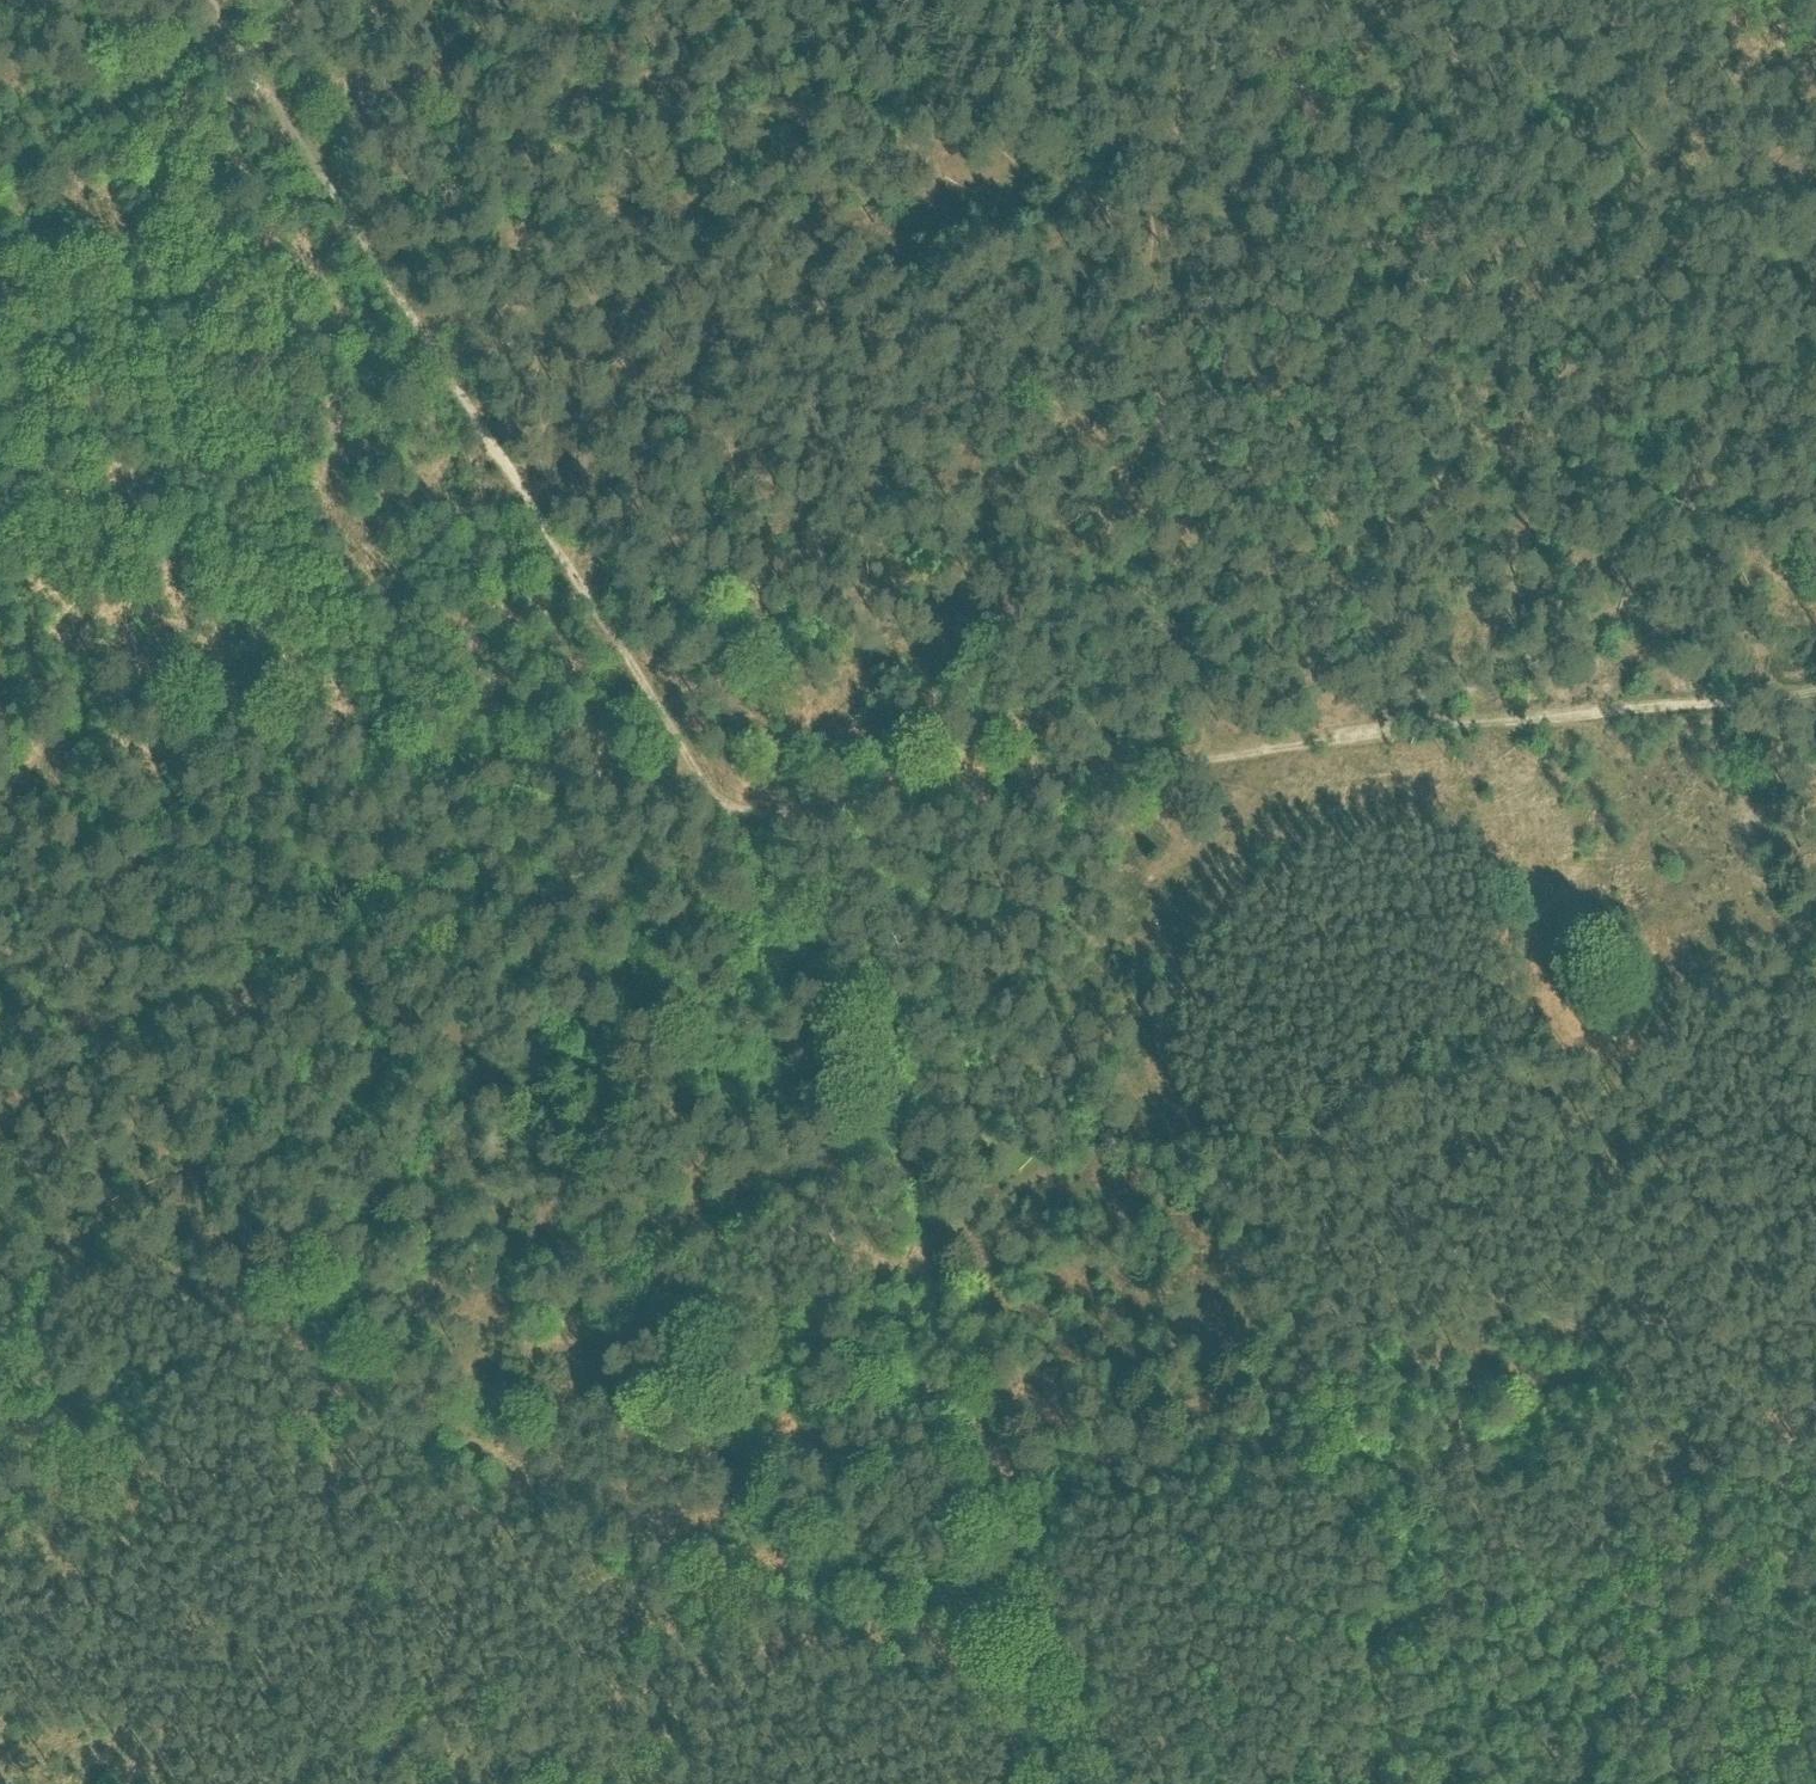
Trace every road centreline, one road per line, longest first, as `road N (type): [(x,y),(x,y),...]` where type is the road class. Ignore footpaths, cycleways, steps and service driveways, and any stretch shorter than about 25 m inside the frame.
road 1 (track): [(720,803),(198,0)]
road 2 (track): [(0,684),(720,803)]
road 3 (track): [(1815,694),(1370,731),(1205,760)]
road 4 (track): [(720,803),(860,1031),(946,1350)]
road 5 (track): [(1205,760),(774,817),(720,803)]
road 6 (track): [(946,1350),(1051,1783)]

